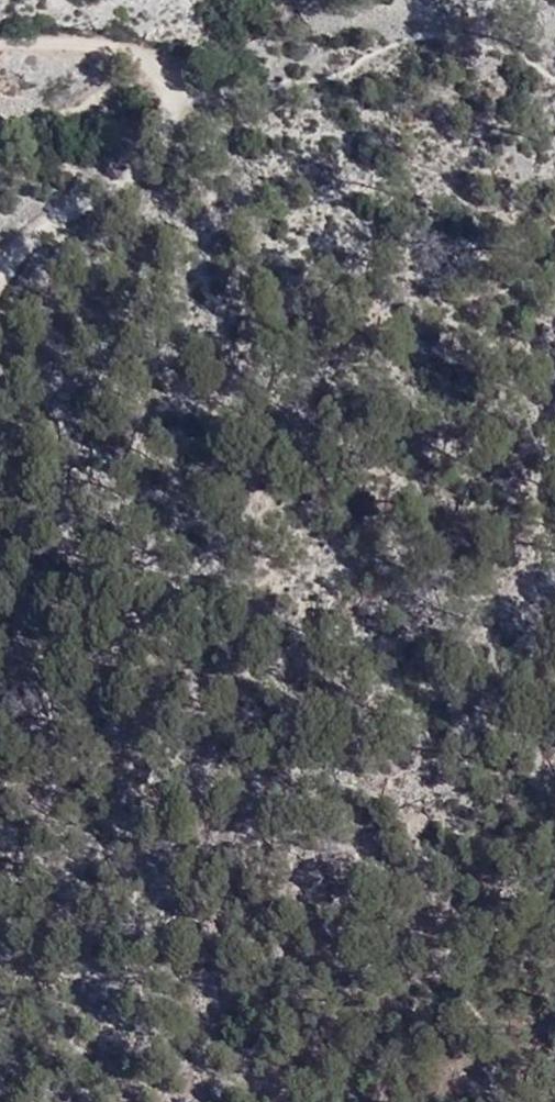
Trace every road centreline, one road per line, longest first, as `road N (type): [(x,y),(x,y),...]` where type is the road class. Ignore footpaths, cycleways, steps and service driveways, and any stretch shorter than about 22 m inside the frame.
road 1 (track): [(0,259),(170,132),(173,87),(149,59),(0,61)]

